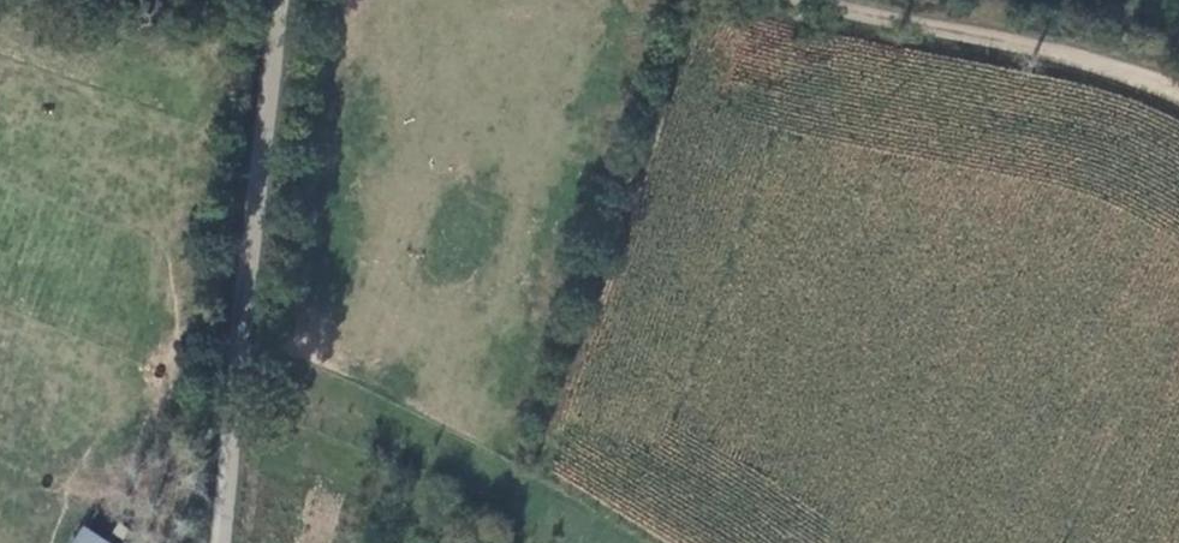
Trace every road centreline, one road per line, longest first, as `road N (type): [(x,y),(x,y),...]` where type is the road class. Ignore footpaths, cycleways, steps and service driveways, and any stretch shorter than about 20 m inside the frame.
road 1 (unclassified): [(223,542),(297,0)]
road 2 (track): [(816,0),(1018,44),(1178,91)]

